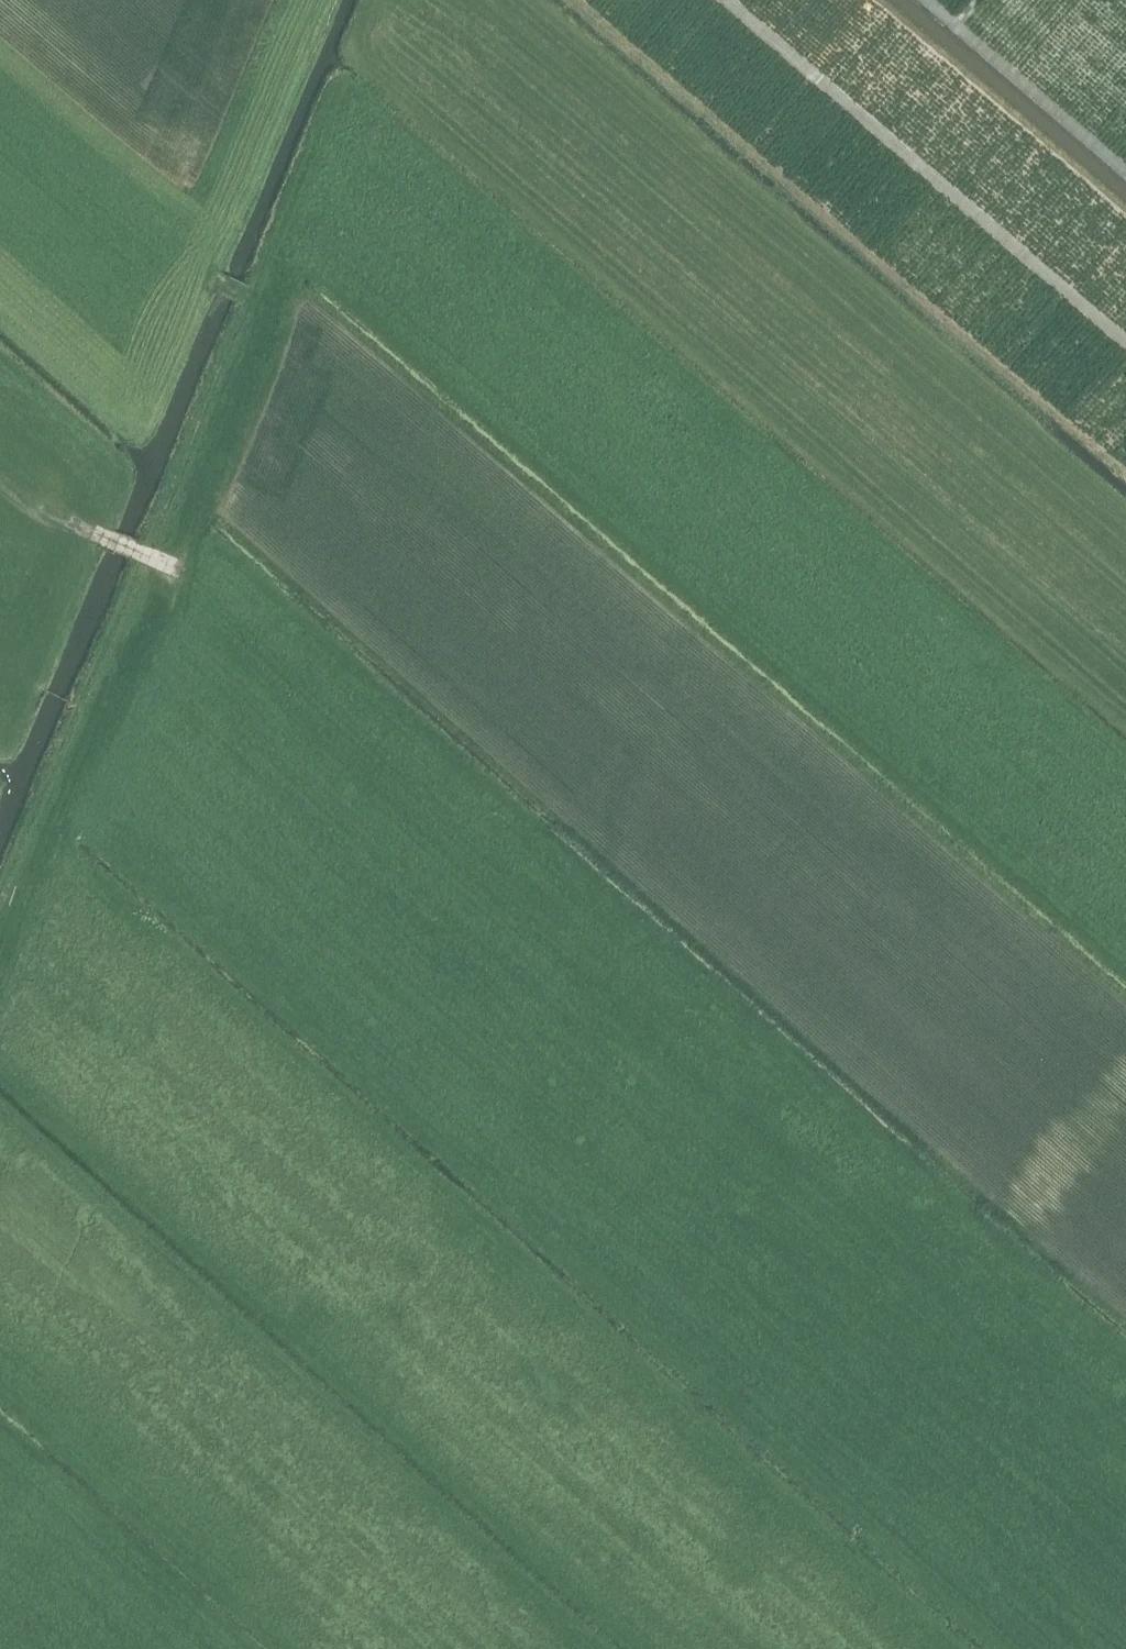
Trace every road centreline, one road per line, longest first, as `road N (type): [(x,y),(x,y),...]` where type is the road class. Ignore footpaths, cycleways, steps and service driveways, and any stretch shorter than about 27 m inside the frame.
road 1 (track): [(0,481),(84,529),(182,570)]

